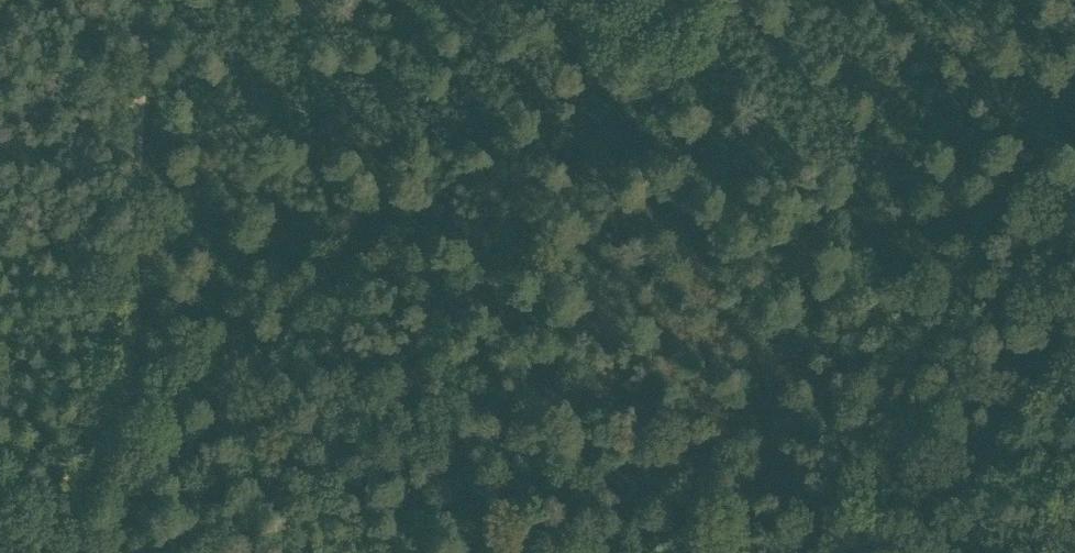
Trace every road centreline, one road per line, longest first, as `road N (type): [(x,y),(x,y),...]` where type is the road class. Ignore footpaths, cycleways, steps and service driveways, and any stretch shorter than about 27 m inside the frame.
road 1 (track): [(124,552),(152,0)]
road 2 (track): [(1074,343),(987,467),(959,541)]

